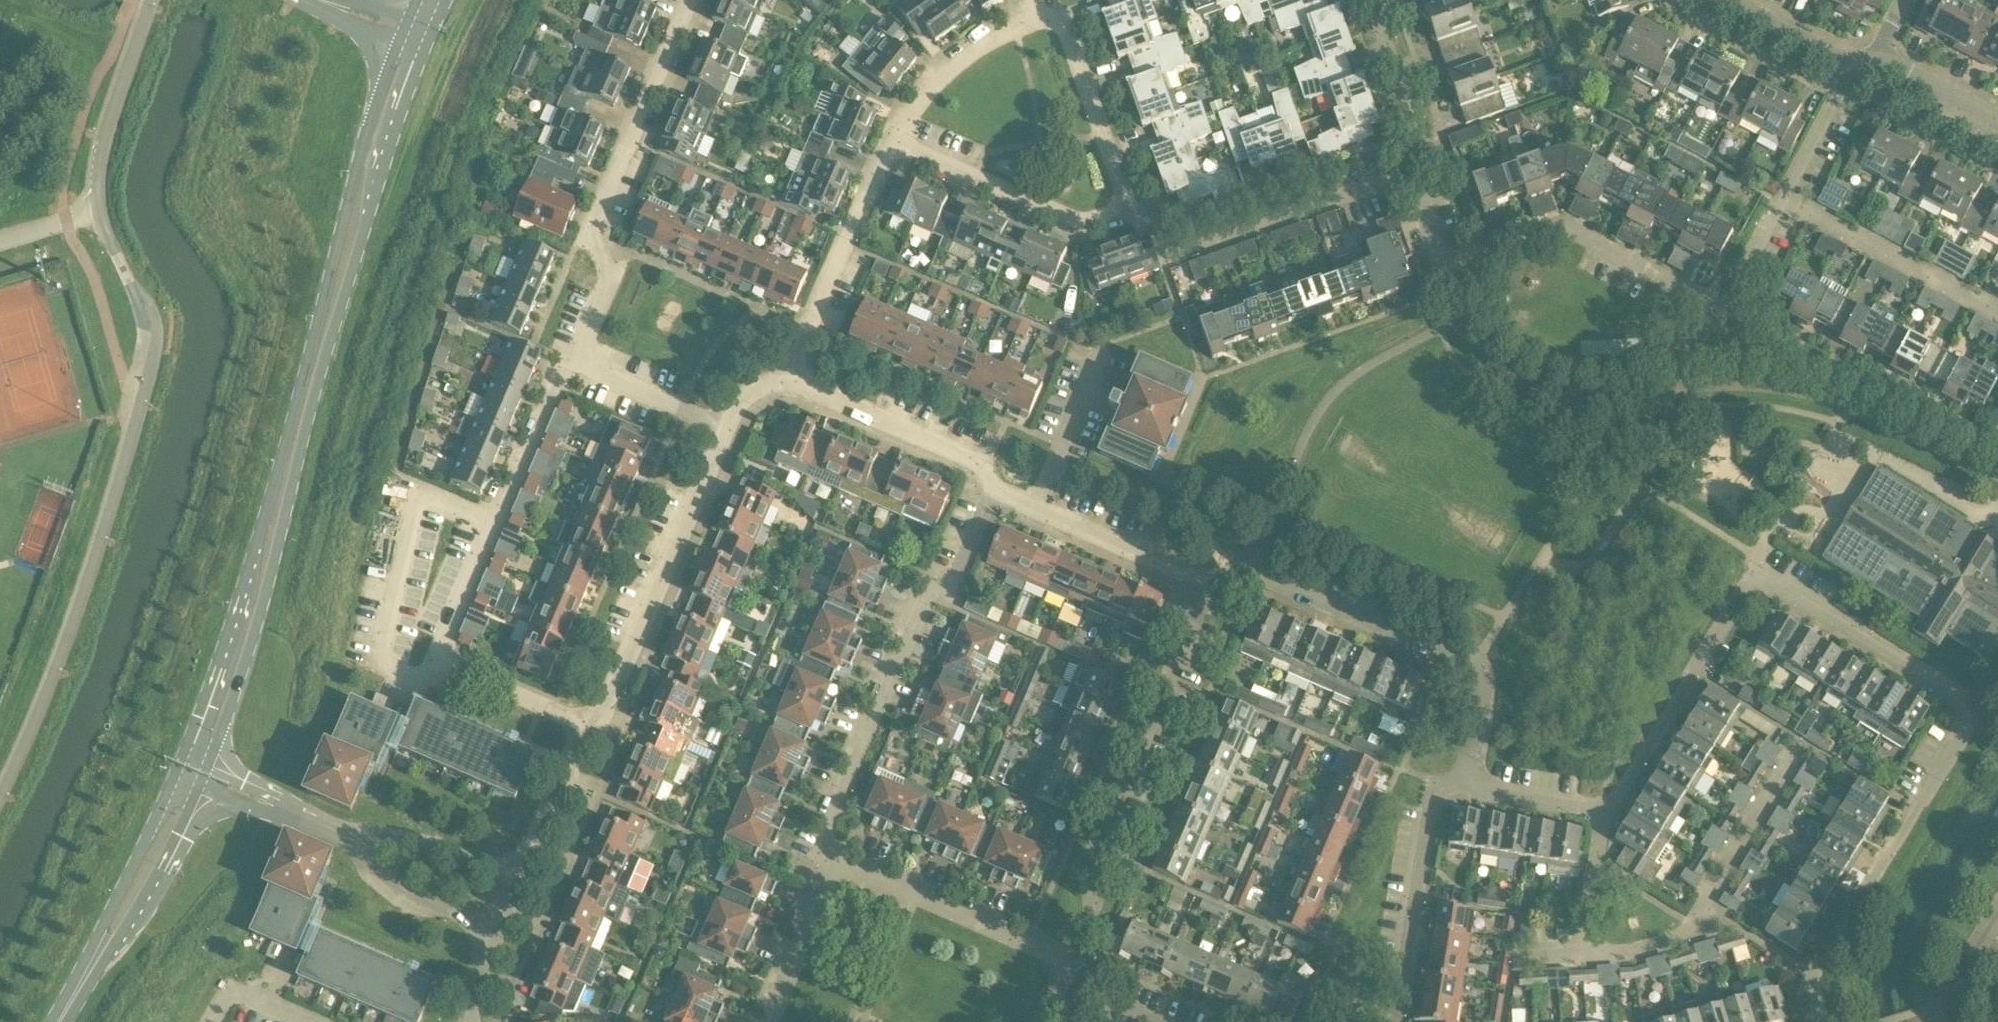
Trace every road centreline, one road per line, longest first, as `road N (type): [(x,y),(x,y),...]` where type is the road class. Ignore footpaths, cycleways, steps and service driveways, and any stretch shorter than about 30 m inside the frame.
road 1 (residential): [(1821,1021),(1809,988),(1979,714),(1760,578),(1605,812)]
road 2 (secondary): [(193,772),(260,593),(410,38)]
road 3 (residential): [(688,0),(595,226),(605,285),(575,365),(727,427)]
road 4 (residential): [(1485,256),(1561,227),(1719,308),(1852,67)]
road 5 (residential): [(889,141),(1064,219),(1094,220),(1131,208),(1066,22),(1040,21)]
road 6 (residential): [(831,862),(824,839),(927,595),(951,593),(996,486)]
road 7 (residential): [(1069,962),(1095,906),(1087,864),(1210,582)]
road 8 (residential): [(1210,582),(1246,570),(1474,667),(1463,789)]
road 9 (residential): [(585,724),(602,717),(727,427)]
road 10 (residential): [(585,724),(433,661),(497,524)]
road 11 (secondary): [(61,1021),(121,924),(193,772)]
road 12 (residential): [(1161,258),(1413,173)]
road 13 (residential): [(790,382),(889,141)]
road 14 (residential): [(1069,962),(831,862)]
road 15 (residential): [(1463,789),(1432,801),(1395,1021)]
road 16 (residential): [(996,486),(1033,509),(1210,582)]
road 17 (residential): [(790,382),(971,462),(996,486)]
road 18 (unclassified): [(99,212),(101,147),(152,0)]
road 19 (residential): [(889,141),(946,76),(1040,21)]
road 20 (residential): [(1413,173),(1422,147),(1371,0)]
road 21 (residential): [(521,878),(425,842),(348,839)]
road 22 (residential): [(348,839),(404,893),(495,932)]
road 23 (residential): [(769,1021),(831,862)]
road 24 (unclassified): [(348,839),(193,772)]
road 25 (residential): [(521,878),(585,724)]
road 26 (residential): [(1852,67),(1723,0)]
road 27 (residential): [(1582,955),(1605,812)]
road 28 (residential): [(1605,812),(1463,789)]
road 29 (residential): [(1485,256),(1442,267),(1413,173)]
road 30 (residential): [(1997,122),(1877,63)]

